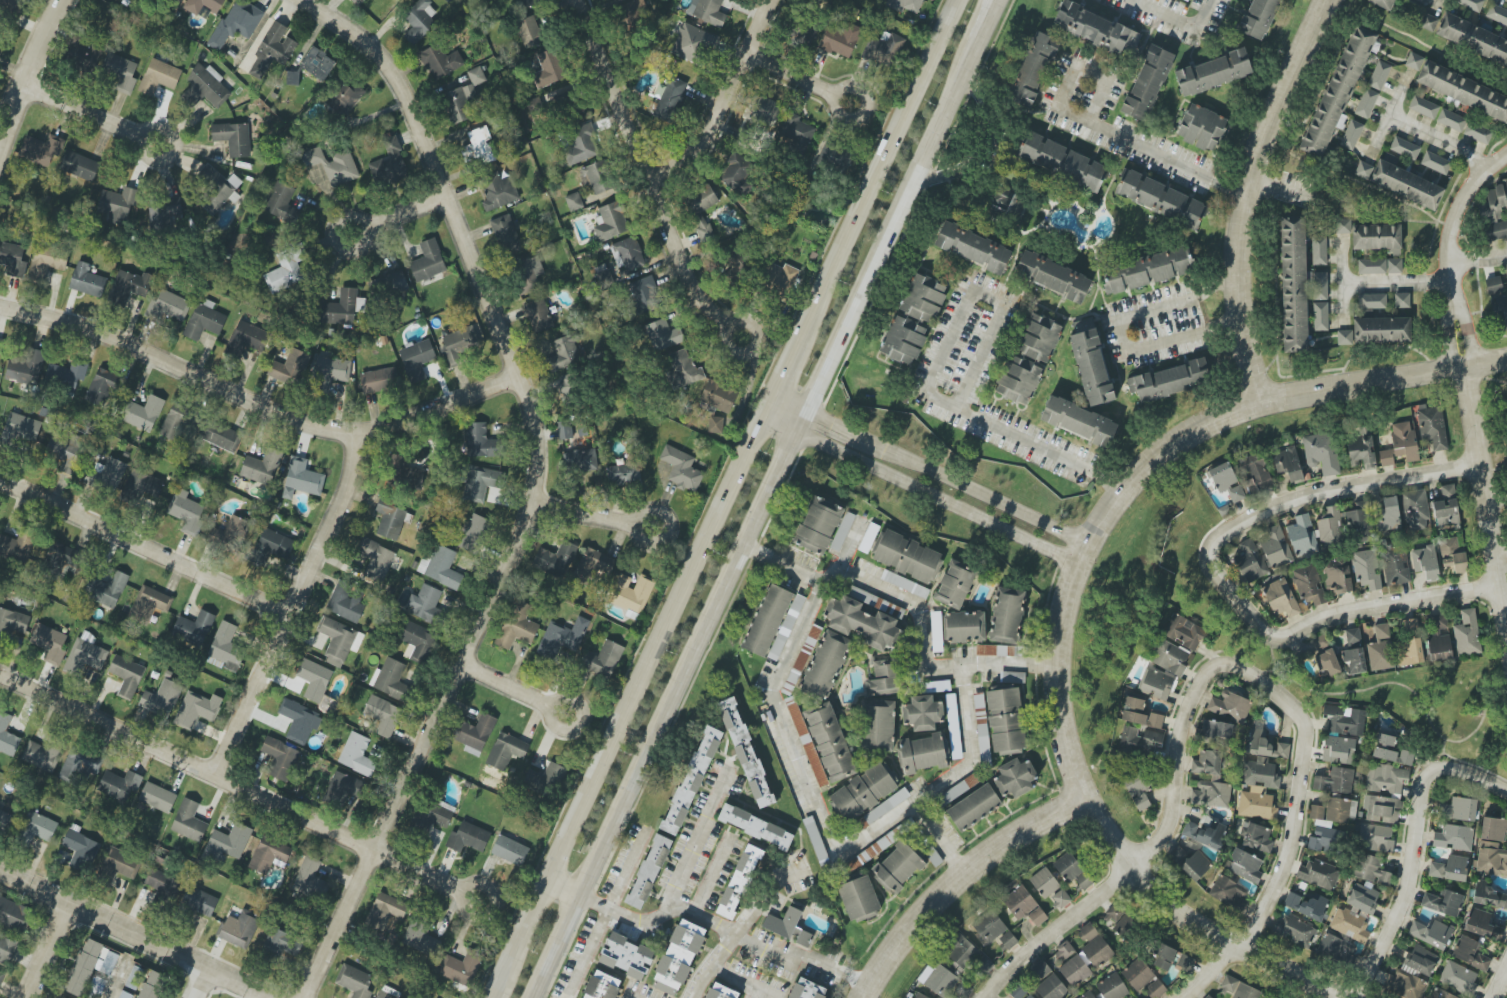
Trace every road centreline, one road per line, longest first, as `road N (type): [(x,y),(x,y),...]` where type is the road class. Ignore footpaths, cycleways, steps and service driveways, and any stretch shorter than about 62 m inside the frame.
road 1 (residential): [(309,997),(531,505),(542,442),(396,83),(359,38),(302,0)]
road 2 (secondary): [(952,0),(490,997)]
road 3 (secondary): [(532,997),(975,44)]
road 4 (residential): [(738,546),(822,583),(772,691),(837,850),(919,800),(964,871)]
road 5 (residential): [(0,306),(77,325),(278,415),(360,437),(521,377)]
road 6 (residential): [(0,674),(483,900)]
road 7 (residential): [(1086,798),(1060,733),(1050,647),(1069,566),(1132,489),(1195,435),(1262,402)]
road 8 (residential): [(1262,686),(1225,666),(1203,682),(1182,733),(1173,825),(1136,873),(985,997)]
road 9 (residential): [(1262,402),(1236,303),(1239,203),(1253,154),(1325,0)]
road 10 (residential): [(216,778),(354,484),(360,437)]
road 11 (residential): [(1187,997),(1242,951),(1291,862),(1308,726),(1262,686)]
road 12 (residential): [(725,328),(702,302),(577,0)]
road 13 (residential): [(1086,798),(1136,873),(1242,951),(1339,997)]
road 14 (residential): [(1506,791),(1446,768),(1429,775),(1415,865),(1389,944),(1355,997)]
road 15 (residential): [(0,483),(288,622)]
road 16 (residential): [(1475,465),(1301,497),(1249,518),(1210,554),(1227,582)]
road 17 (residential): [(1082,541),(815,418),(793,425)]
road 18 (residential): [(793,425),(804,442),(1069,566)]
road 19 (residential): [(861,997),(917,919),(964,871),(1086,798)]
road 20 (residential): [(1227,582),(1272,637),(1357,610),(1497,586)]
road 21 (tertiary): [(0,873),(270,997)]
road 22 (residential): [(1461,369),(1506,641)]
road 23 (residential): [(919,800),(971,762),(964,665),(1052,664)]
road 24 (residential): [(1262,402),(1506,359)]
road 25 (residential): [(1461,369),(1450,236),(1469,191),(1506,155)]
road 26 (residential): [(652,181),(691,157),(712,132),(773,0)]
road 27 (residential): [(964,665),(930,667),(923,607),(834,570),(822,583)]
road 28 (residential): [(0,153),(69,0)]
road 29 (residential): [(26,89),(141,137)]

